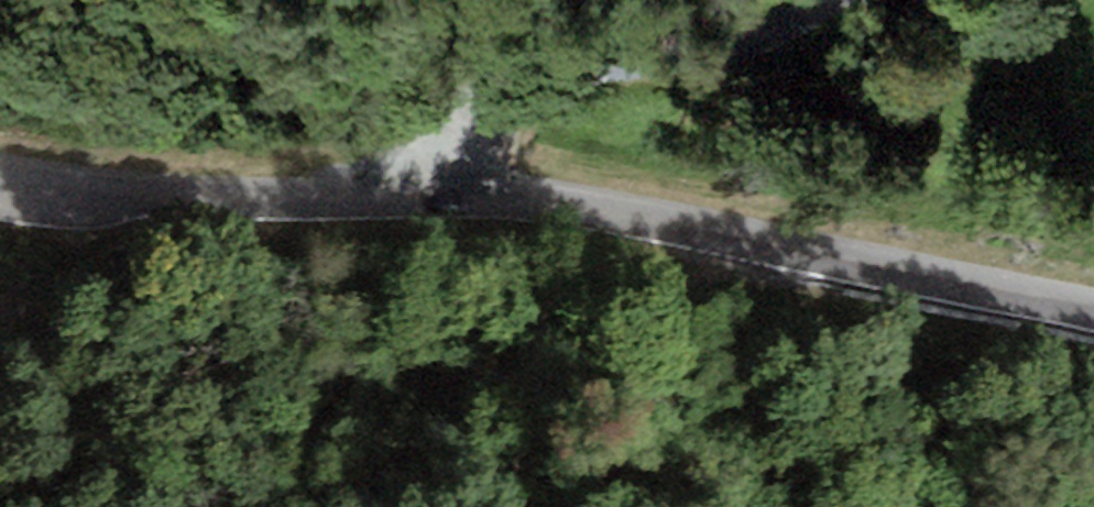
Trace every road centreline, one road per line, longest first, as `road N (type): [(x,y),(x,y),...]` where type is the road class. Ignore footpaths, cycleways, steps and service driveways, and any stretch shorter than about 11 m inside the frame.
road 1 (tertiary): [(1093,306),(602,211),(429,193),(182,197),(0,180)]
road 2 (track): [(429,193),(548,92),(758,64),(847,0)]

